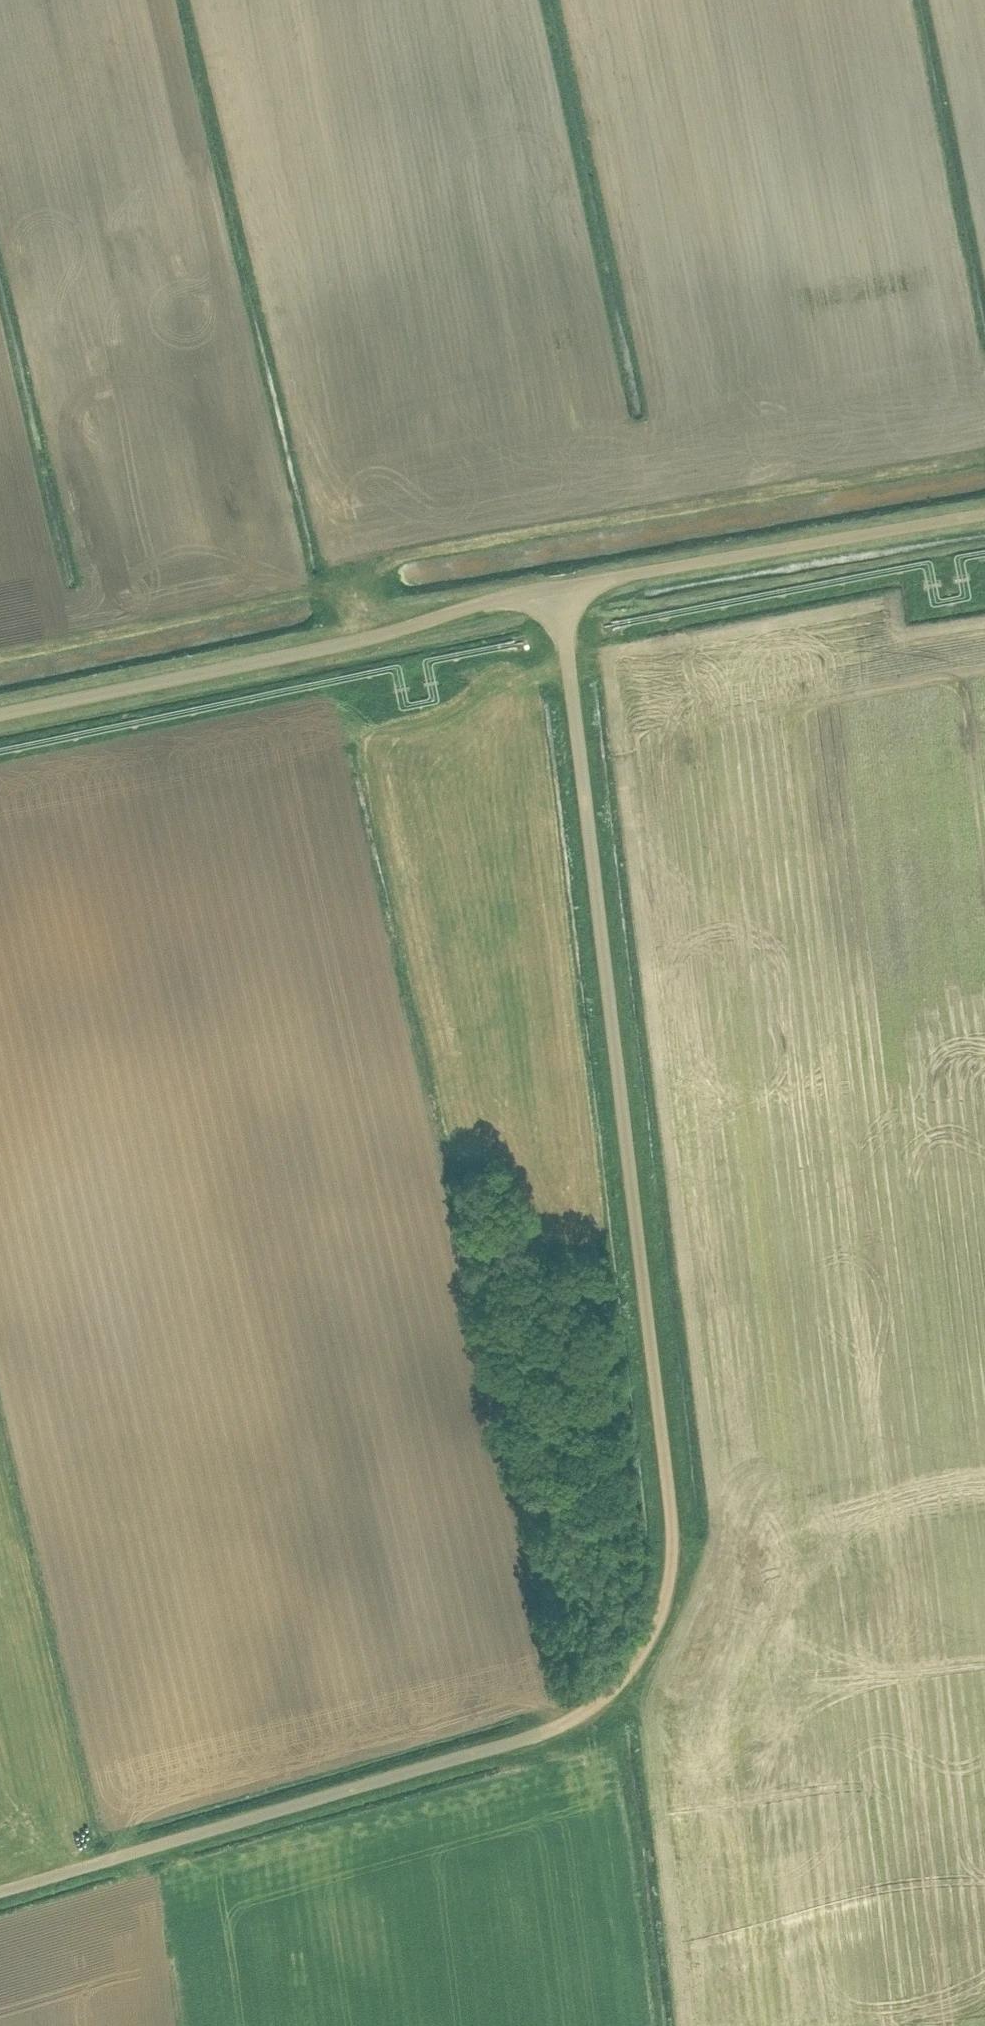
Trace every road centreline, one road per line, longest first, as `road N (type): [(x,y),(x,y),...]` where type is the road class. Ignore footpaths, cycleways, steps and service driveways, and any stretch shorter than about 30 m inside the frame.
road 1 (unclassified): [(0,1891),(550,1729),(617,1684),(658,1618),(672,1526),(557,586)]
road 2 (unclassified): [(0,714),(339,644),(557,586)]
road 3 (unclassified): [(557,586),(984,513)]

